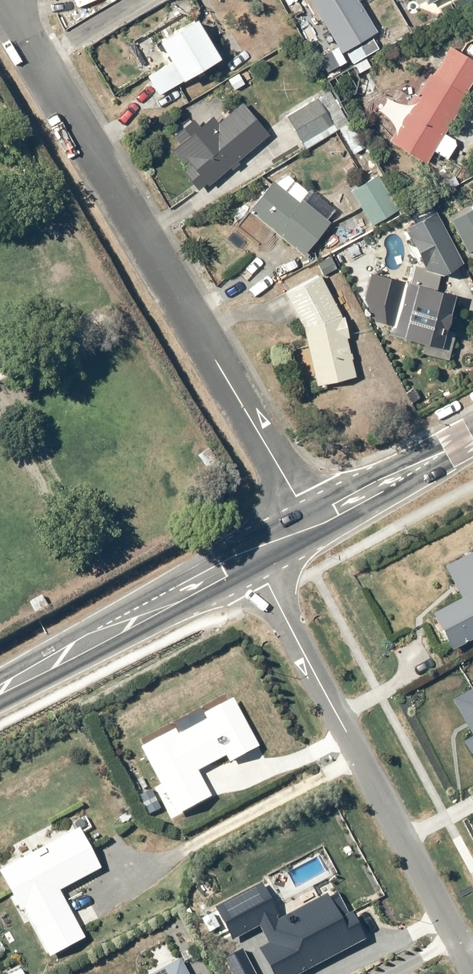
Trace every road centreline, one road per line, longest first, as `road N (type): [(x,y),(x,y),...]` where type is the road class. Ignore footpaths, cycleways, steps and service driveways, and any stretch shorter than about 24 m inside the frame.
road 1 (residential): [(310,522),(19,32),(10,0)]
road 2 (residential): [(255,559),(472,971)]
road 3 (secondary): [(0,695),(255,559)]
road 4 (secondary): [(310,522),(379,478),(472,436)]

